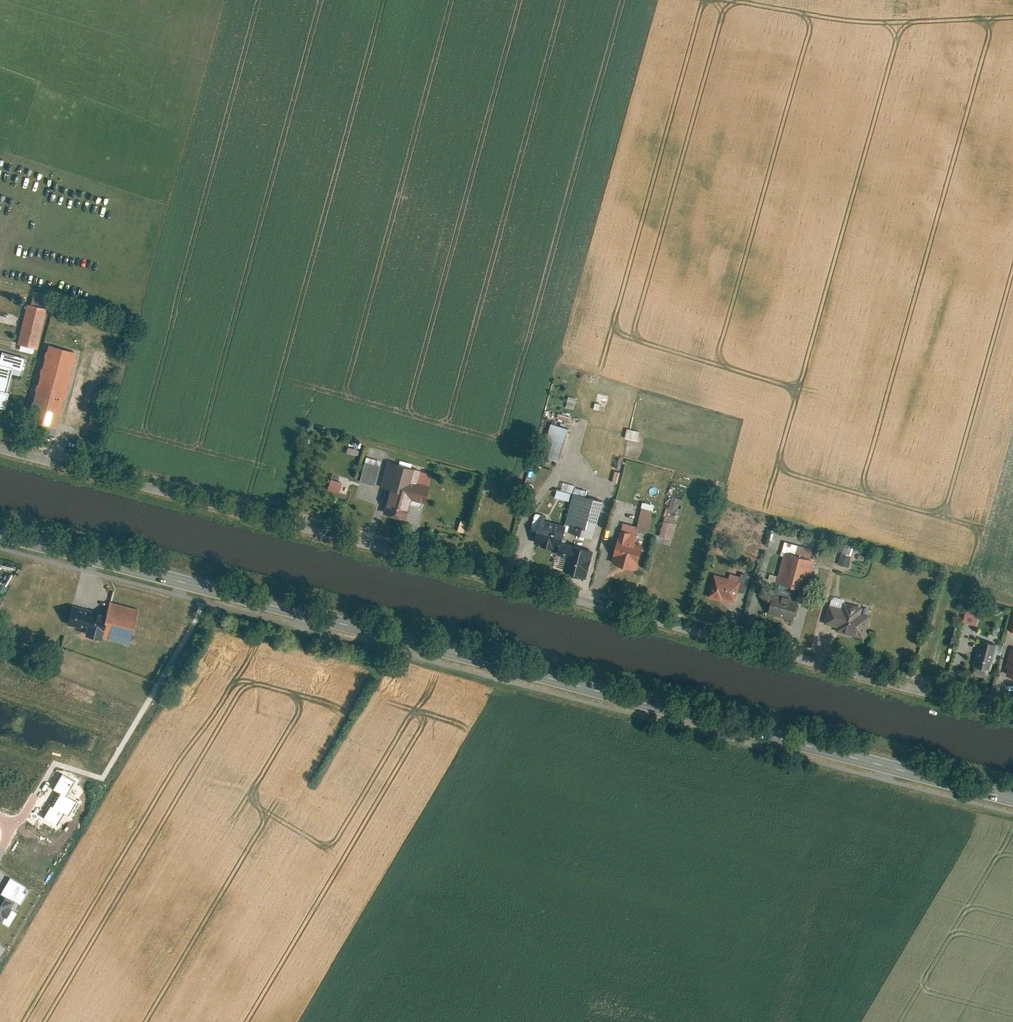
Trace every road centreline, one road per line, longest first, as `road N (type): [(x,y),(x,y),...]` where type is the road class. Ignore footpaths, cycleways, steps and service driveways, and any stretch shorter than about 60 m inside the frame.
road 1 (unclassified): [(0,447),(1012,714)]
road 2 (primary): [(209,588),(1012,797)]
road 3 (residential): [(15,824),(54,764),(104,779),(209,588)]
road 4 (primary): [(0,533),(209,588)]

